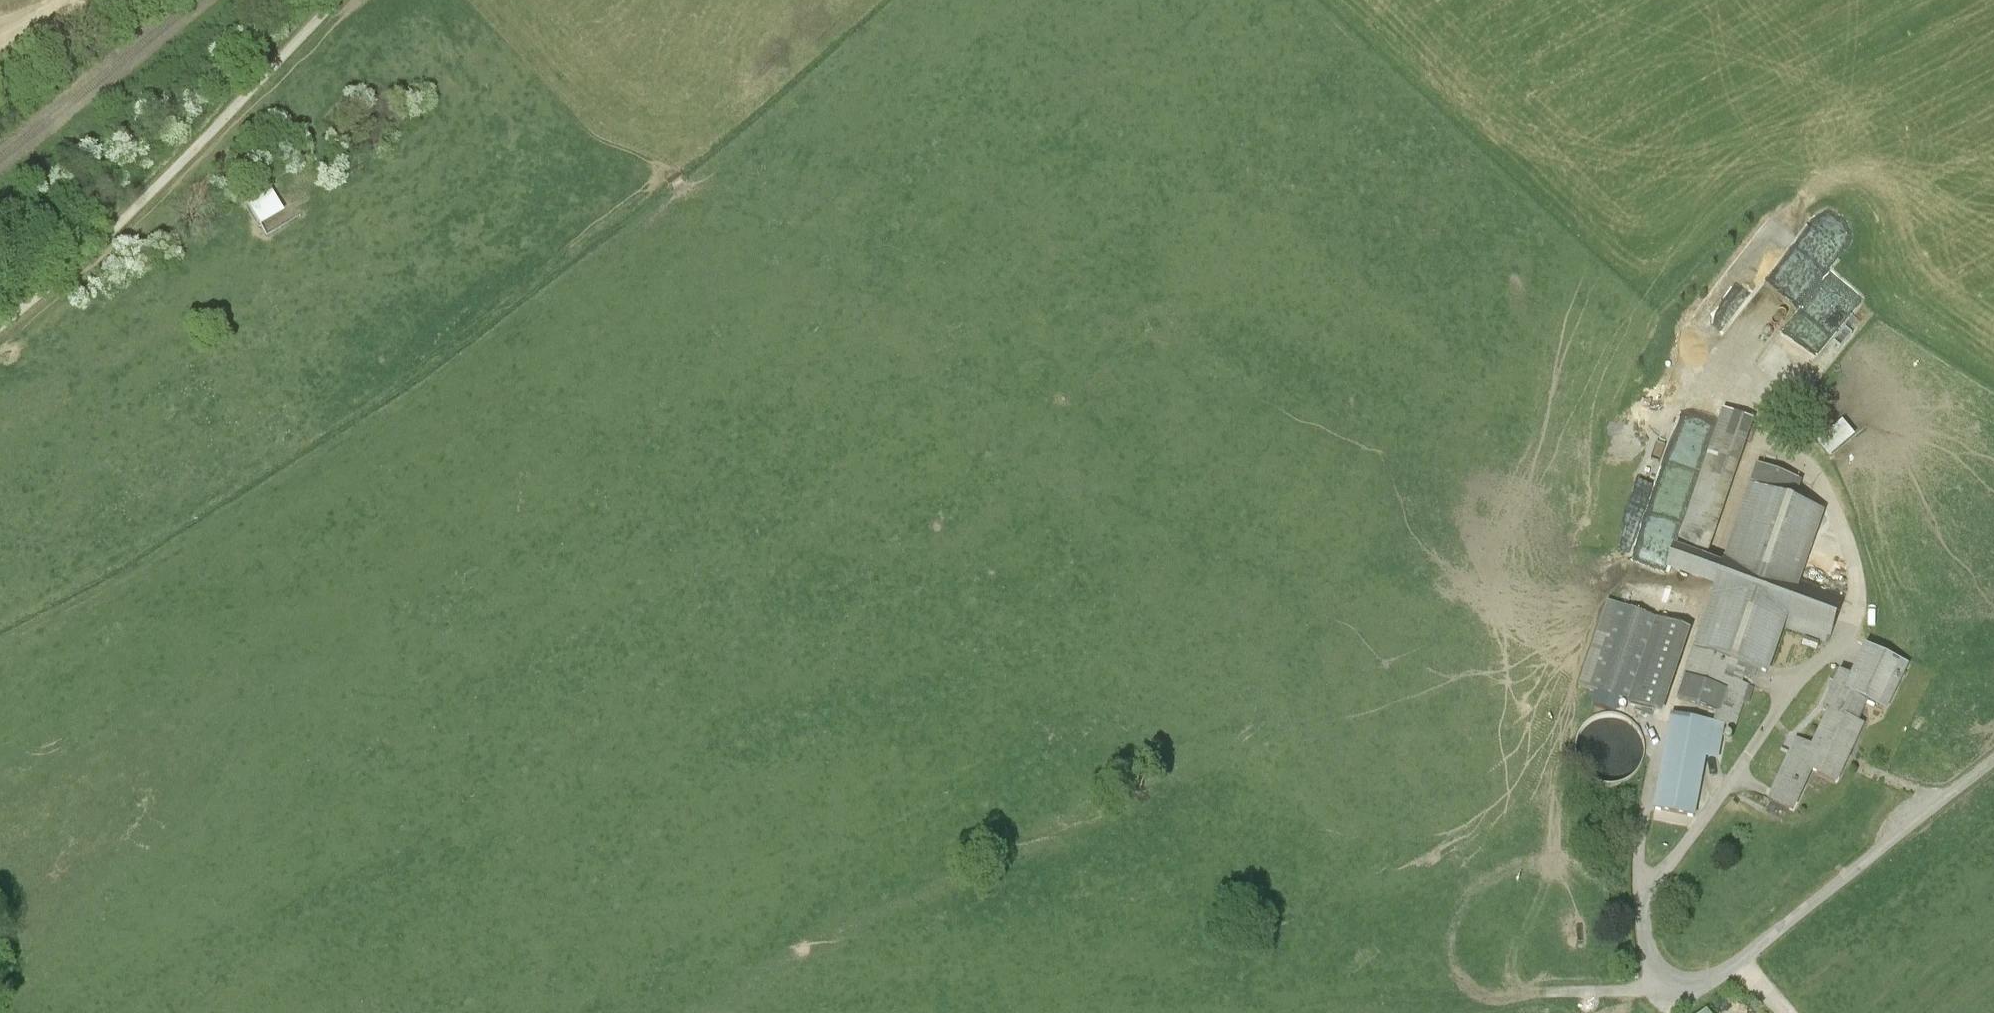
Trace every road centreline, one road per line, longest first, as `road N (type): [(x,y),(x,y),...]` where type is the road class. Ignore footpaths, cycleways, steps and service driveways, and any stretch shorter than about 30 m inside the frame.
road 1 (track): [(1948,800),(1744,966),(1704,987),(1662,975),(1644,917),(1652,889),(1807,676),(1838,648),(1858,604),(1860,577),(1803,452)]
road 2 (track): [(0,329),(338,0)]
road 3 (track): [(1644,917),(1642,837),(1661,727)]

